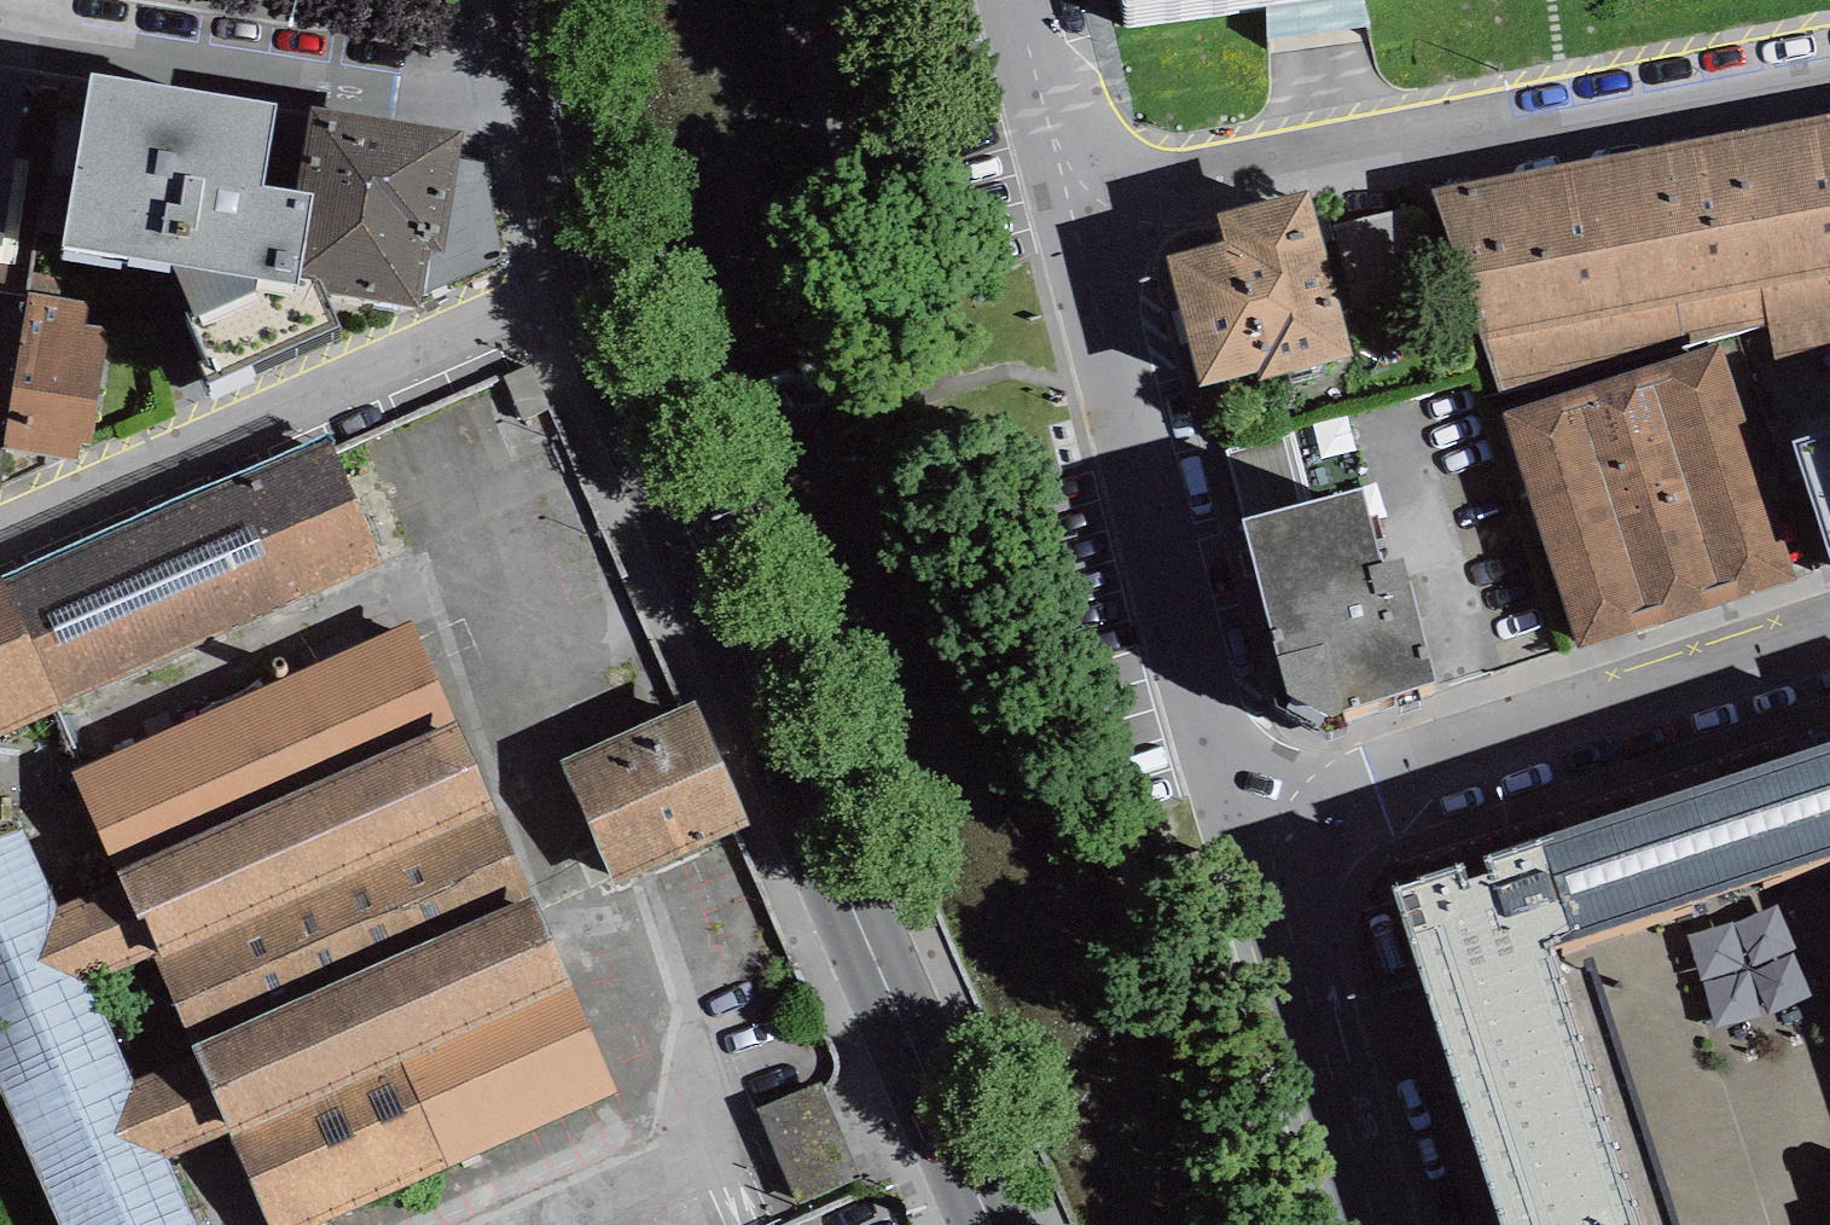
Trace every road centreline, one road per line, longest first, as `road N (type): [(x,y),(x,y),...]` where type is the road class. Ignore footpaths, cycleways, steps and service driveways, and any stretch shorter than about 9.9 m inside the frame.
road 1 (tertiary): [(994,1224),(721,629),(589,285)]
road 2 (residential): [(1829,67),(1071,211)]
road 3 (residential): [(1250,828),(1208,723),(1071,211)]
road 4 (residential): [(589,285),(0,532)]
road 5 (residential): [(1250,828),(1829,640)]
road 6 (residential): [(549,115),(0,14)]
road 7 (residential): [(1372,1224),(1250,828)]
road 8 (residential): [(1071,211),(1017,0)]
road 9 (tertiary): [(589,285),(549,115)]

